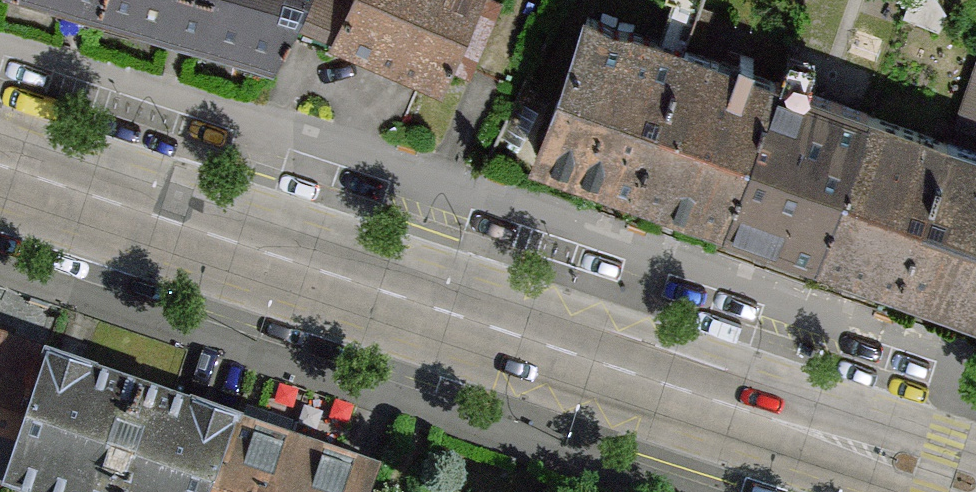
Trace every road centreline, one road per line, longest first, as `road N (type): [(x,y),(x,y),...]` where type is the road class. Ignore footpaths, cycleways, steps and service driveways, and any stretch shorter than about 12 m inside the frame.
road 1 (primary): [(0,165),(975,485)]

